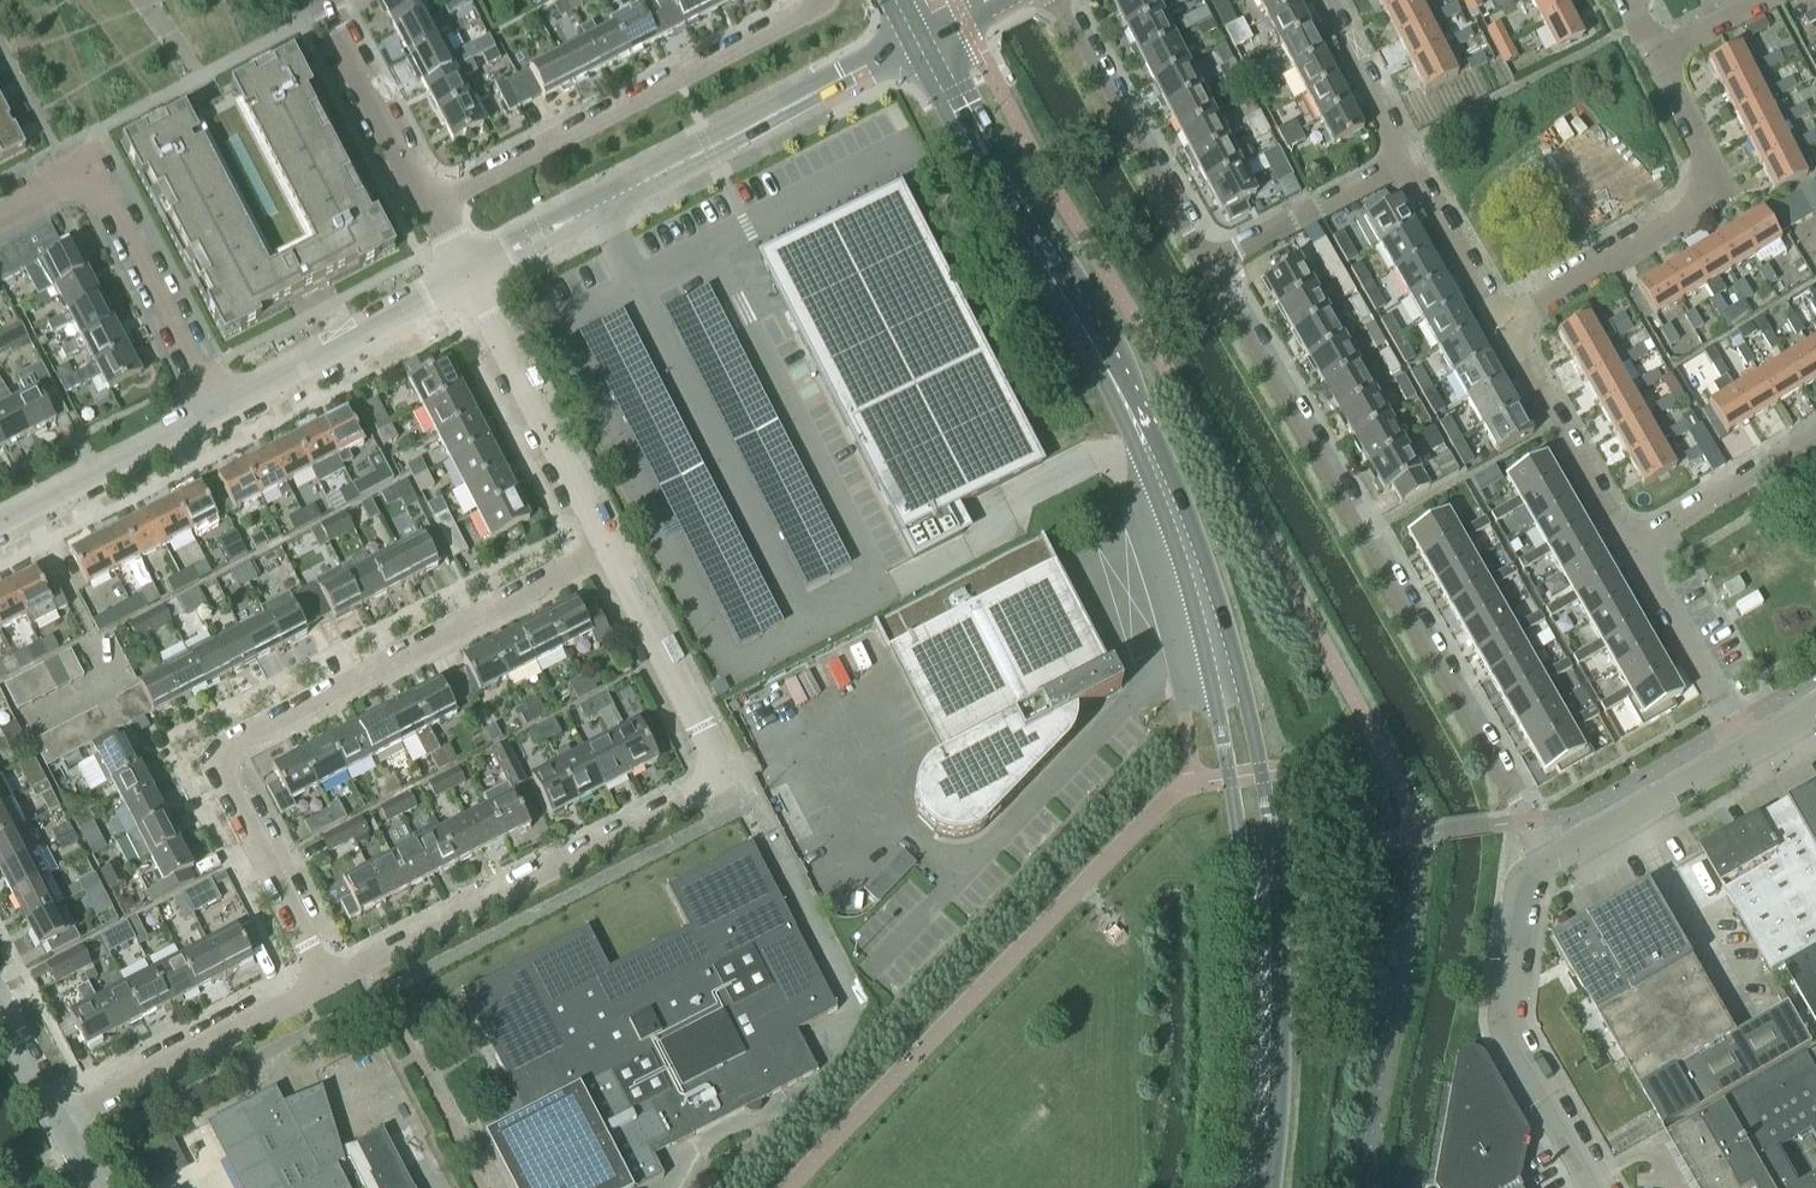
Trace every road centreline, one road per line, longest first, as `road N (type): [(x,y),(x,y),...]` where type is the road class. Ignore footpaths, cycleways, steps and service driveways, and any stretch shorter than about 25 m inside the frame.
road 1 (secondary): [(1272,1187),(1285,1033),(1263,772),(1228,631),(1159,472)]
road 2 (secondary): [(1159,472),(1224,728),(1247,877),(1247,1144),(1240,1187)]
road 3 (residential): [(1551,866),(1210,268)]
road 4 (residential): [(330,984),(712,785),(714,757),(610,553)]
road 5 (residential): [(330,984),(223,781),(233,752),(610,553)]
road 6 (residential): [(467,277),(937,32)]
road 7 (secondary): [(1159,472),(1119,375),(988,147),(937,32)]
road 8 (residential): [(821,0),(431,206)]
road 9 (residential): [(1504,322),(1690,216),(1704,155),(1657,59)]
road 10 (residential): [(0,215),(88,177),(212,410)]
road 11 (unclassified): [(1603,1187),(1515,1028),(1508,949),(1551,866)]
road 12 (residential): [(610,553),(467,277)]
road 13 (residential): [(1053,0),(1210,268)]
road 14 (residential): [(57,1125),(330,984)]
road 15 (residential): [(212,410),(467,277)]
road 16 (residential): [(1626,536),(1504,322)]
road 17 (residential): [(1747,748),(1626,536)]
road 18 (residential): [(0,520),(212,410)]
road 19 (residential): [(431,206),(324,0)]
road 20 (unclassified): [(1551,866),(1747,748)]
road 21 (residential): [(1210,268),(1400,158)]
road 22 (residential): [(1626,536),(1815,429)]
road 23 (residential): [(1504,322),(1400,158)]
road 24 (residential): [(1400,158),(1318,0)]
road 25 (residential): [(57,1125),(0,1012)]

